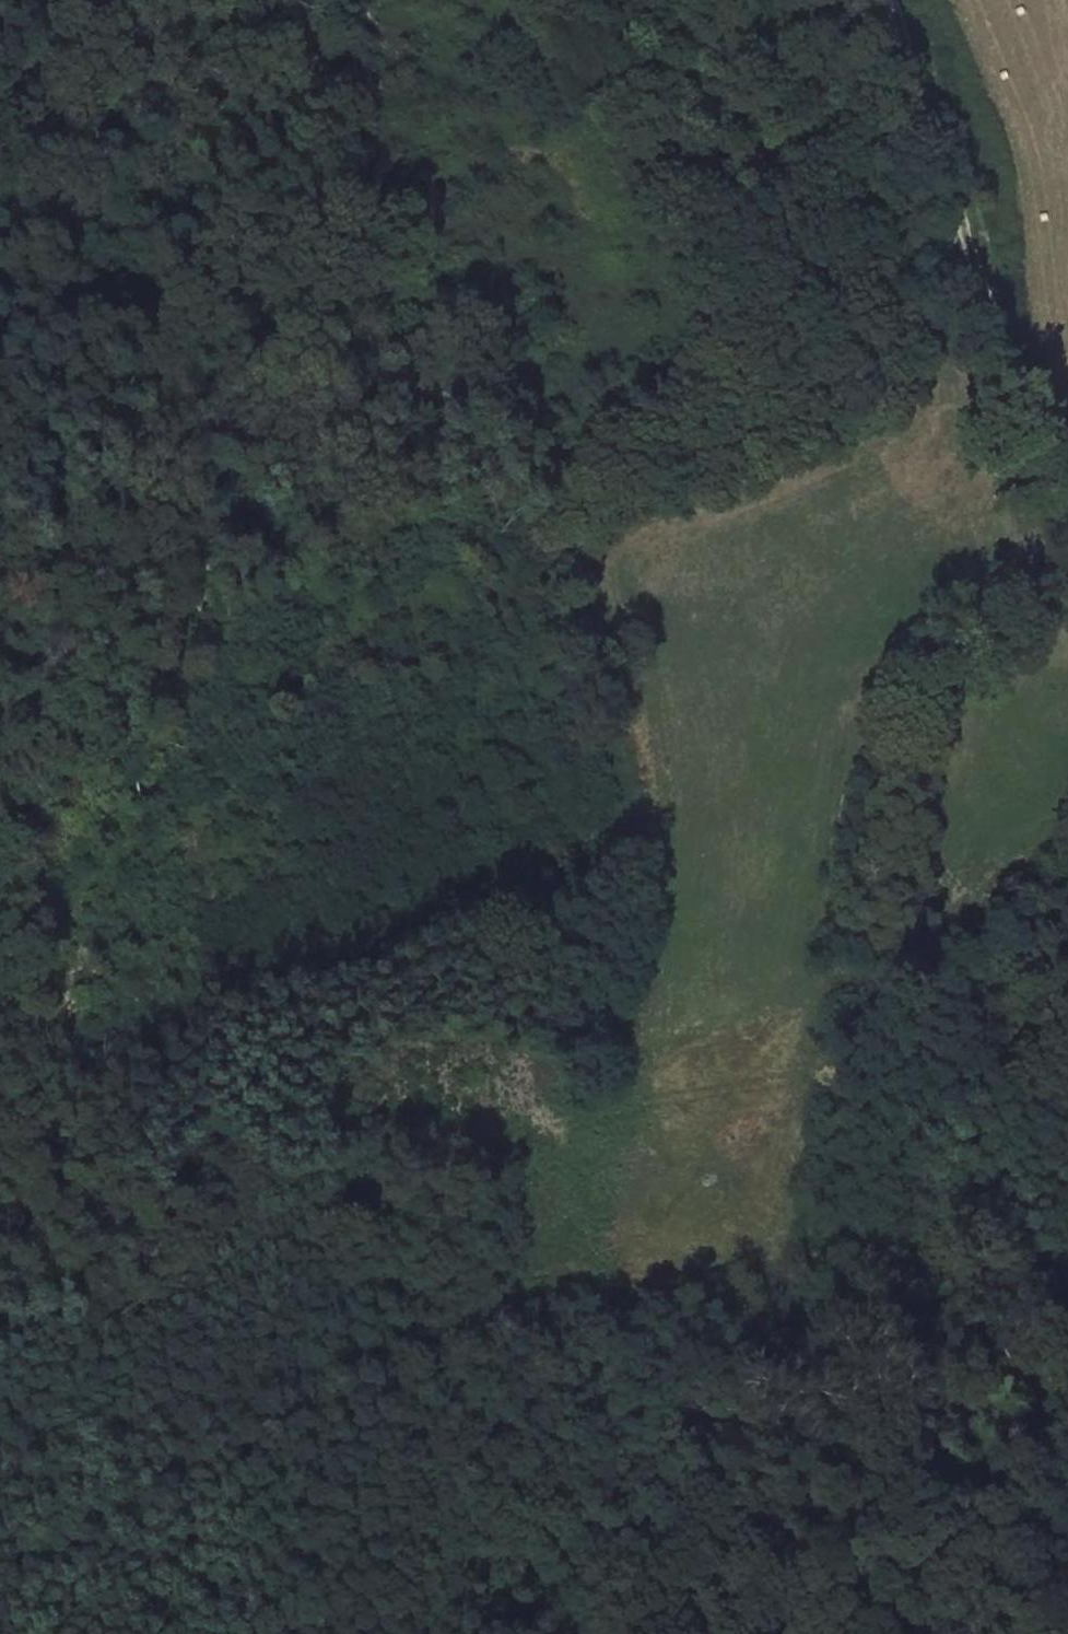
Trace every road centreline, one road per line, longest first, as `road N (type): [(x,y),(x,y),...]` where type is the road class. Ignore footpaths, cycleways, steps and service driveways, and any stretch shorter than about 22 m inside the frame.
road 1 (track): [(1067,477),(965,232),(935,120),(890,0)]

